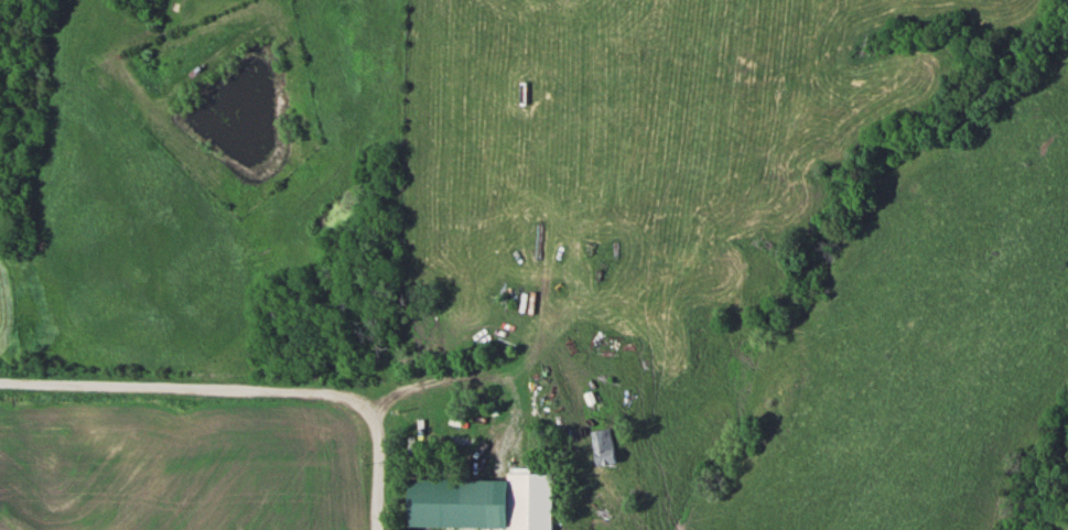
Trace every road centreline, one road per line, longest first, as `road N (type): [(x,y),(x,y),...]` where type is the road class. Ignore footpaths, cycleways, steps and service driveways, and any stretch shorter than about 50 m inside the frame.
road 1 (residential): [(372,529),(374,435),(349,400),(0,383)]

